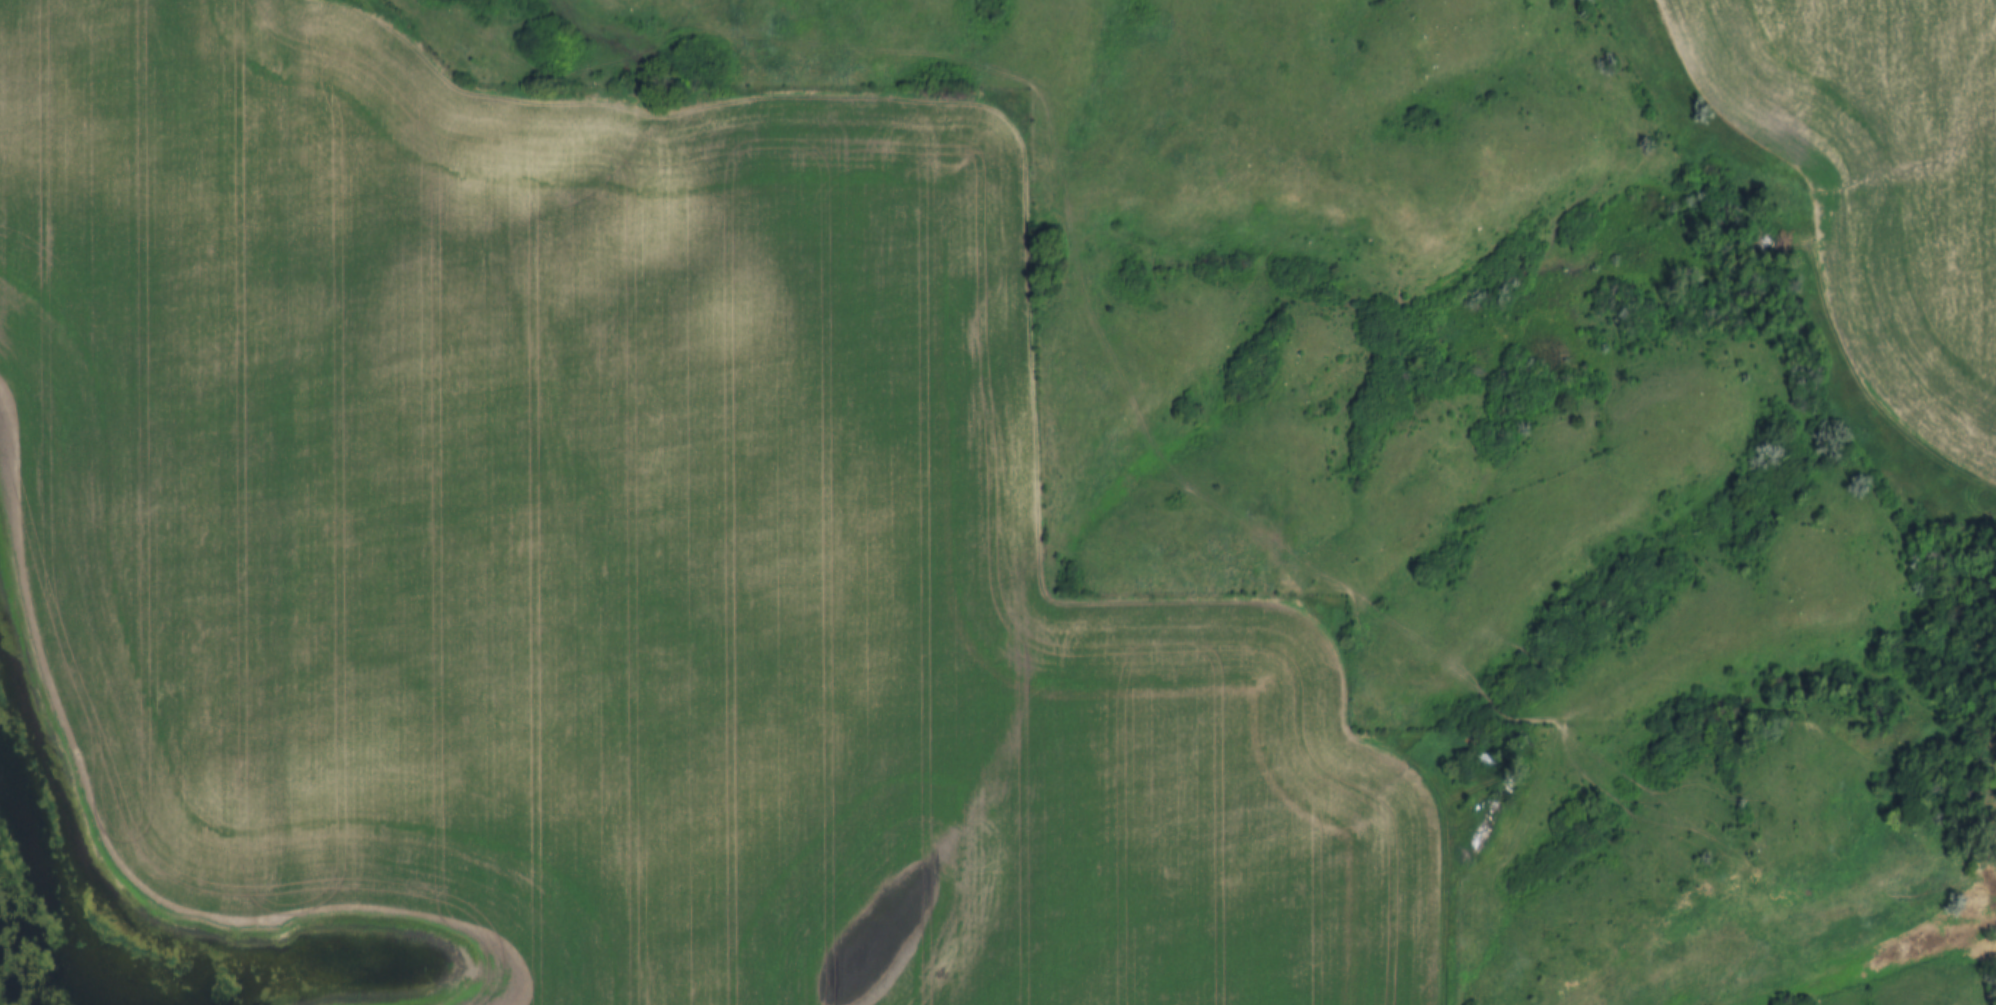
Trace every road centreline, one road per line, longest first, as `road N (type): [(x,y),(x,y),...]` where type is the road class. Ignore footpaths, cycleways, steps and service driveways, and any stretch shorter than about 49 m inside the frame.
road 1 (track): [(1995,921),(1706,1004)]

